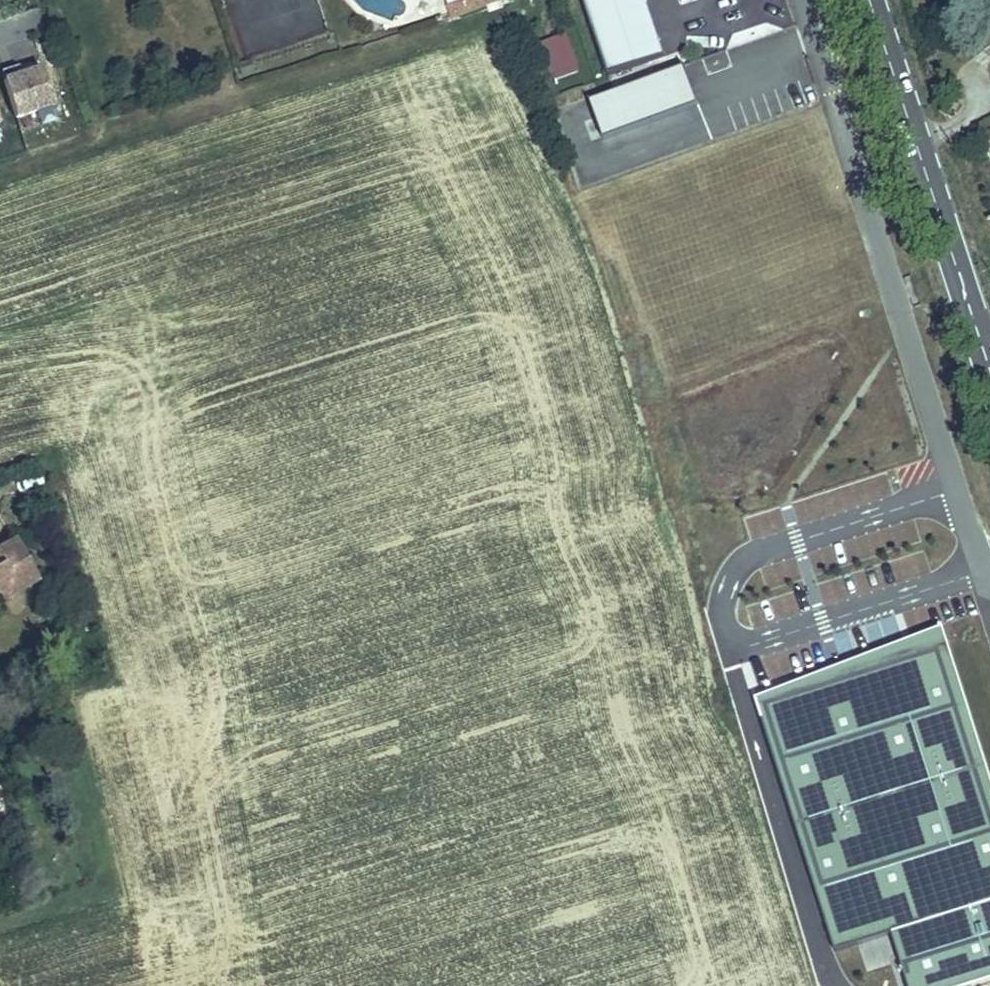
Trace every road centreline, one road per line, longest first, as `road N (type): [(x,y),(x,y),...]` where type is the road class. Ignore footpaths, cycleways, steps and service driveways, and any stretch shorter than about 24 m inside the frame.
road 1 (secondary): [(989,363),(871,0)]

